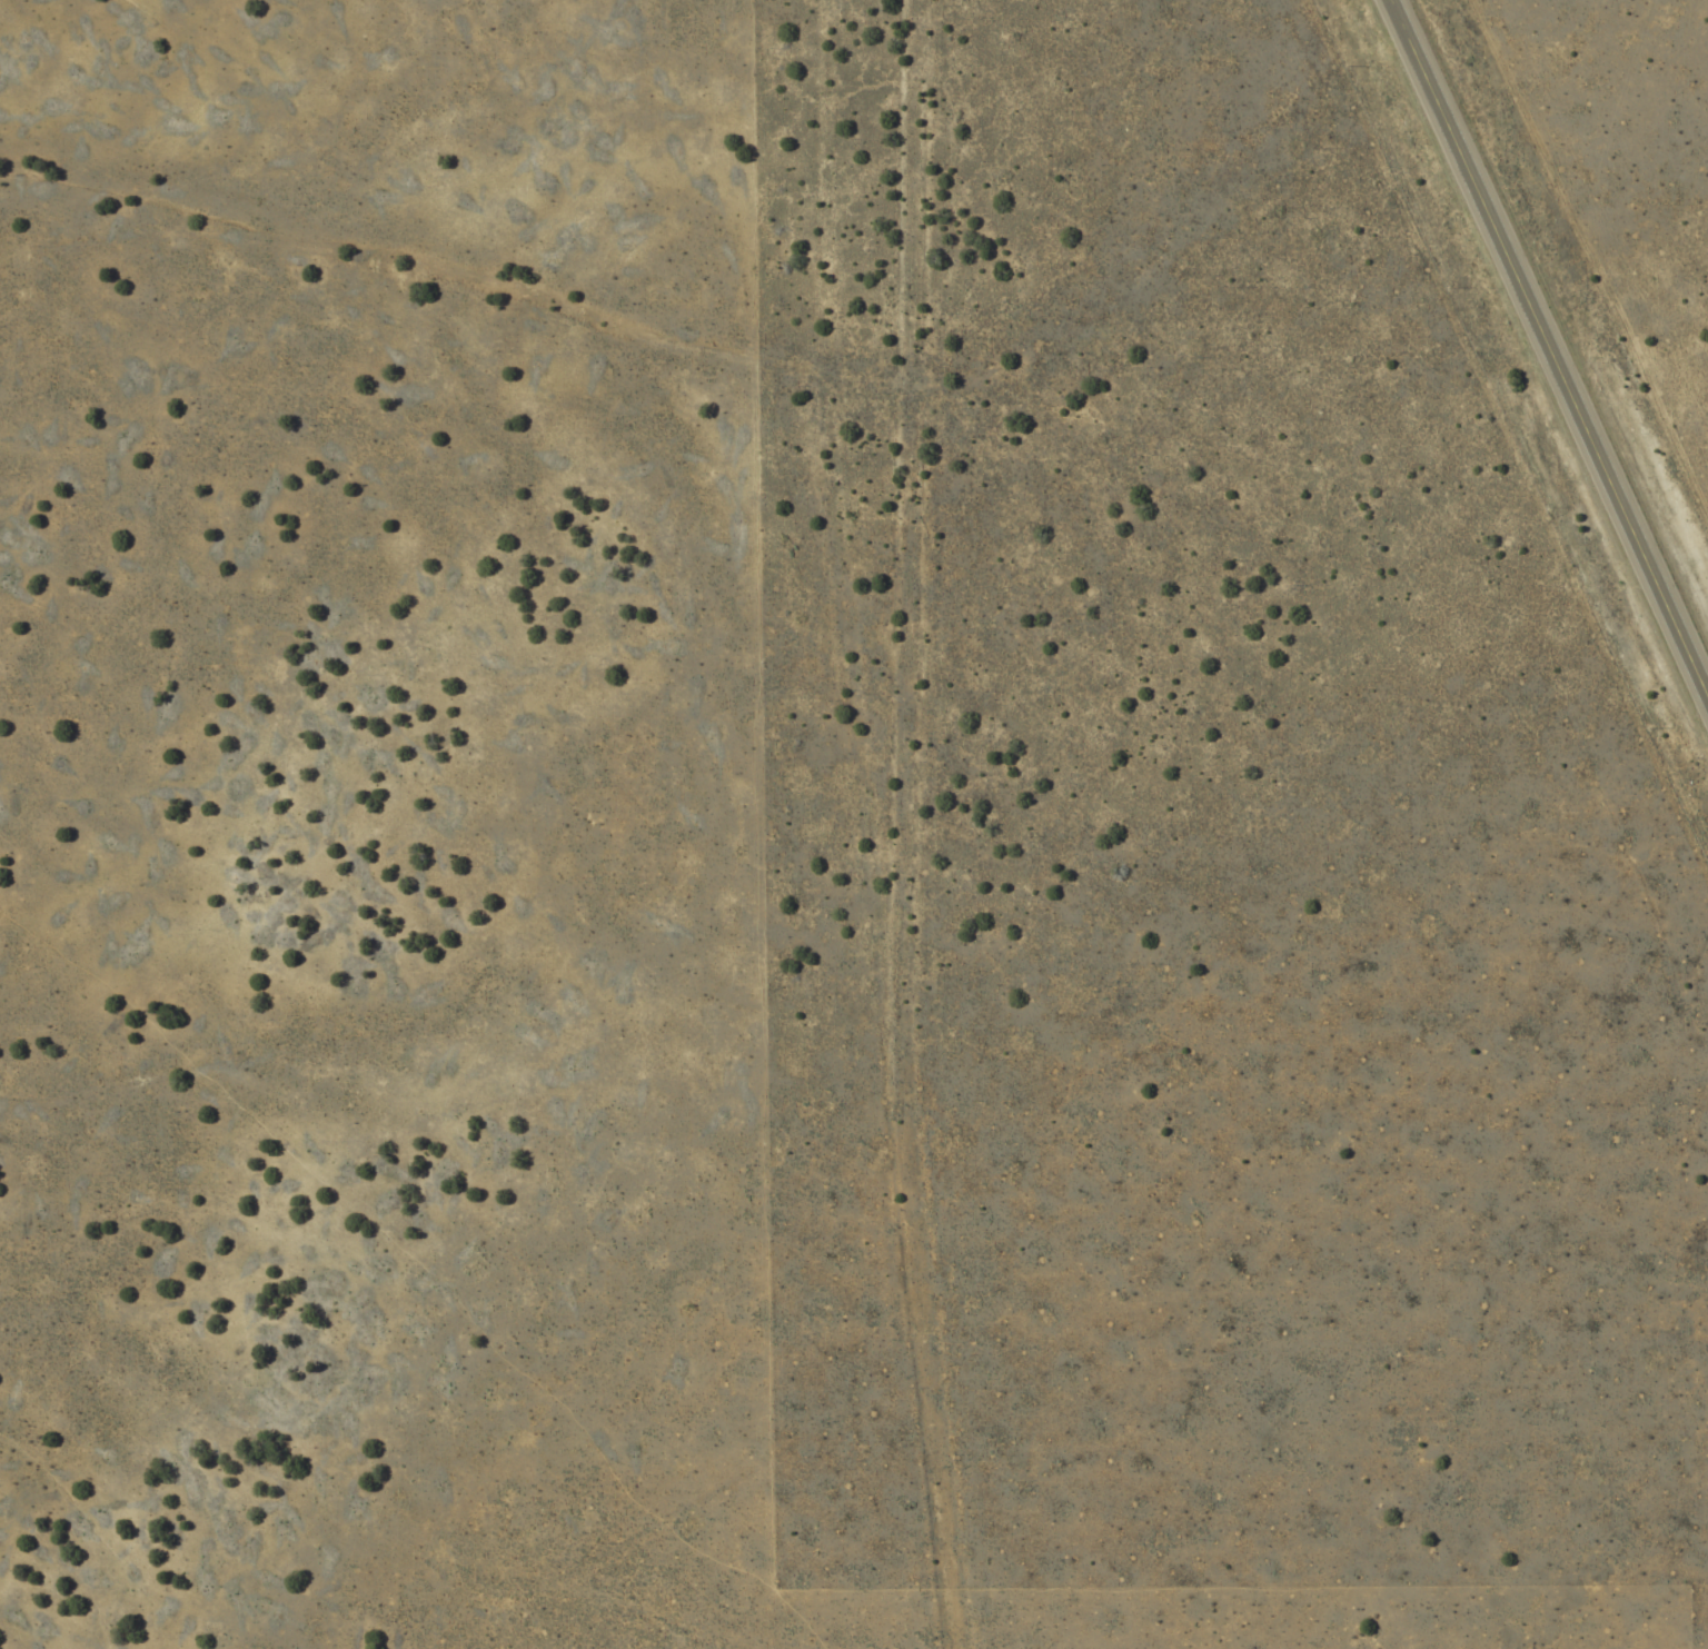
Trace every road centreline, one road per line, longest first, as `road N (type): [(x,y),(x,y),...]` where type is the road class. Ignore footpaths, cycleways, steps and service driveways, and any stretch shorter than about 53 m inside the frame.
road 1 (trunk): [(1707,708),(1385,0)]

